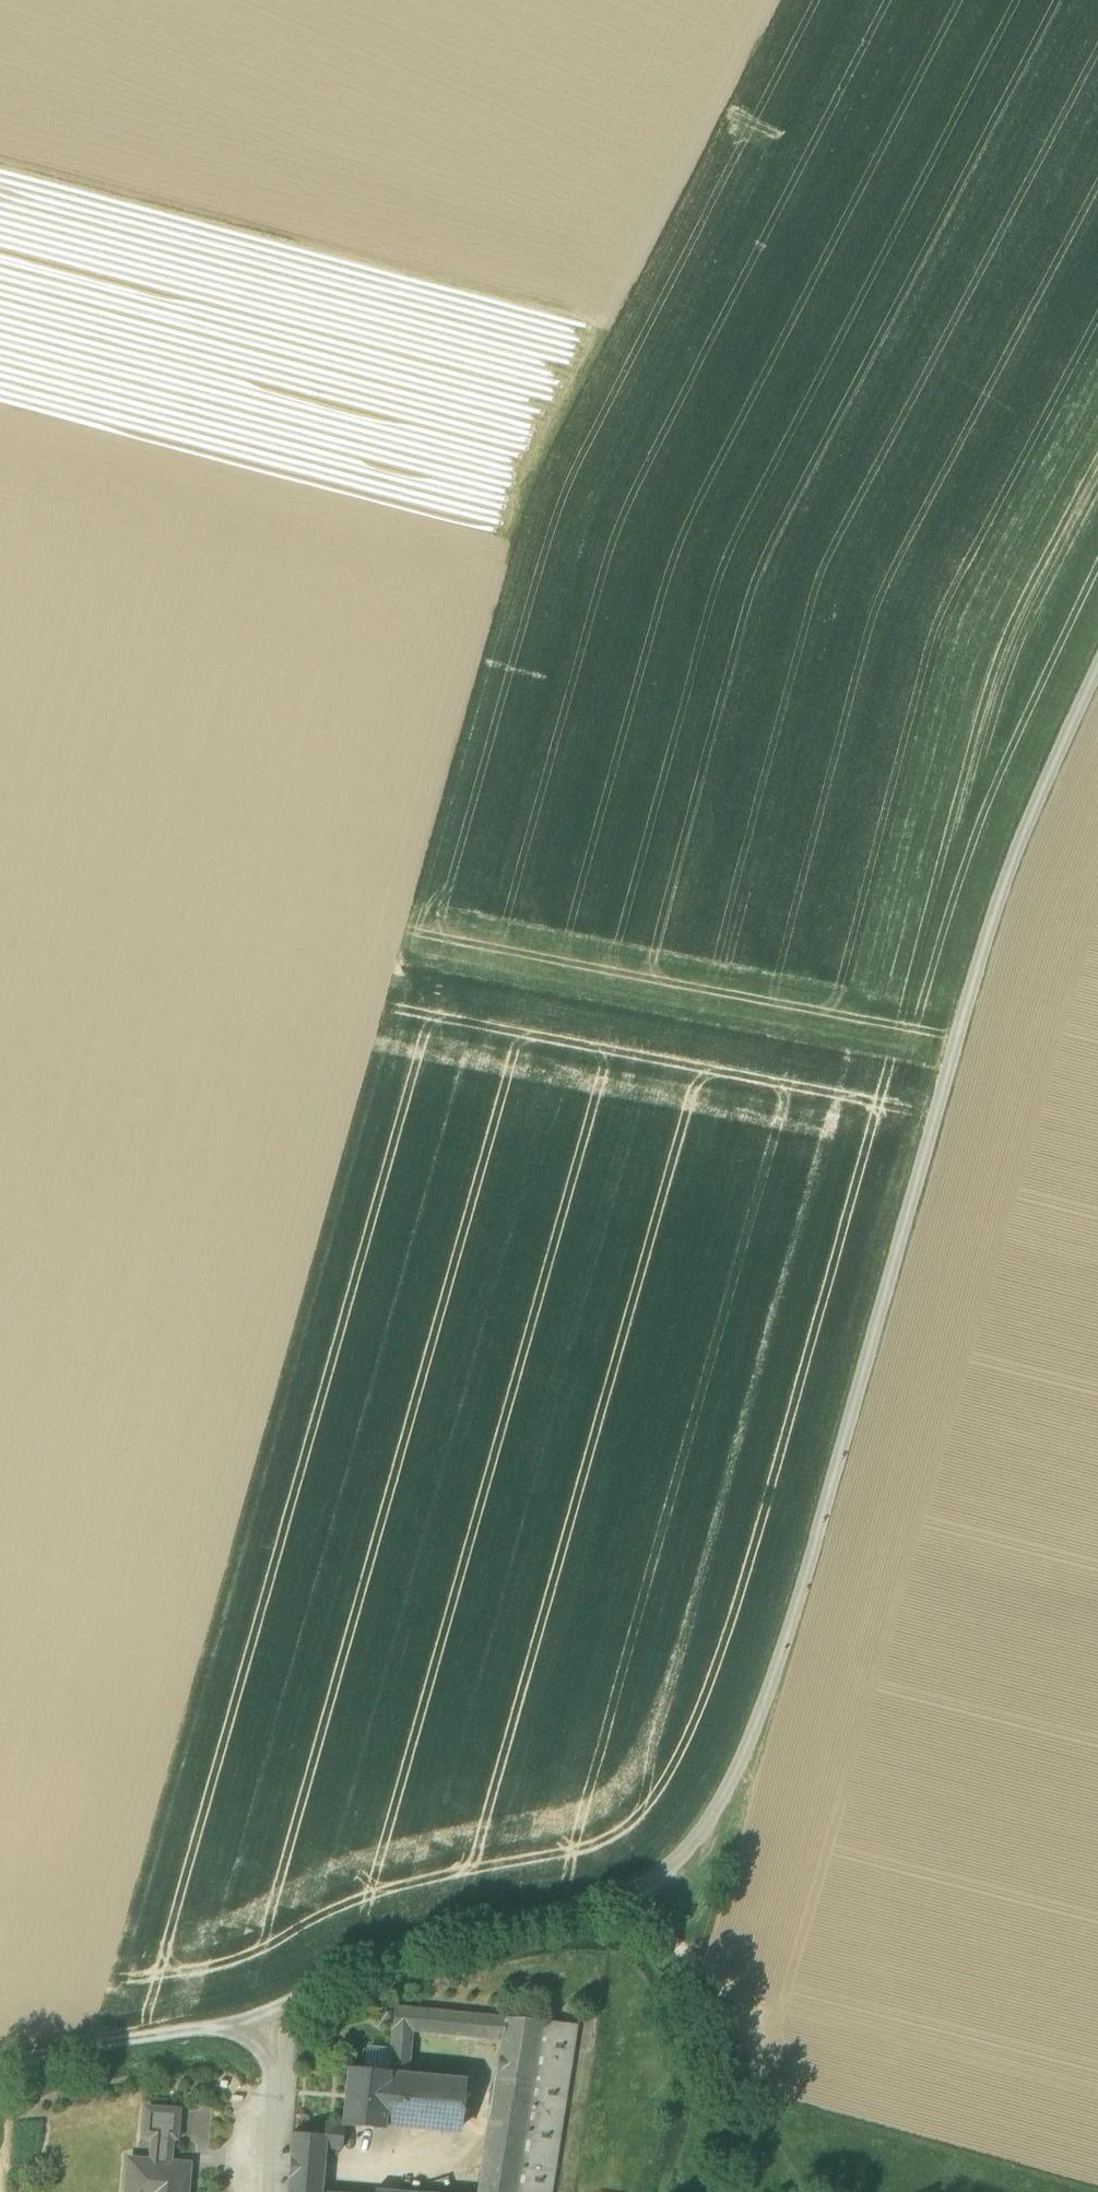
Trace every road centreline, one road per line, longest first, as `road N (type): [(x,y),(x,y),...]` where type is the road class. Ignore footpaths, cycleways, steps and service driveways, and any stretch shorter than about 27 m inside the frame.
road 1 (unclassified): [(267,2191),(267,2032),(369,1954),(638,1899),(714,1813),(1030,810),(1097,672)]

